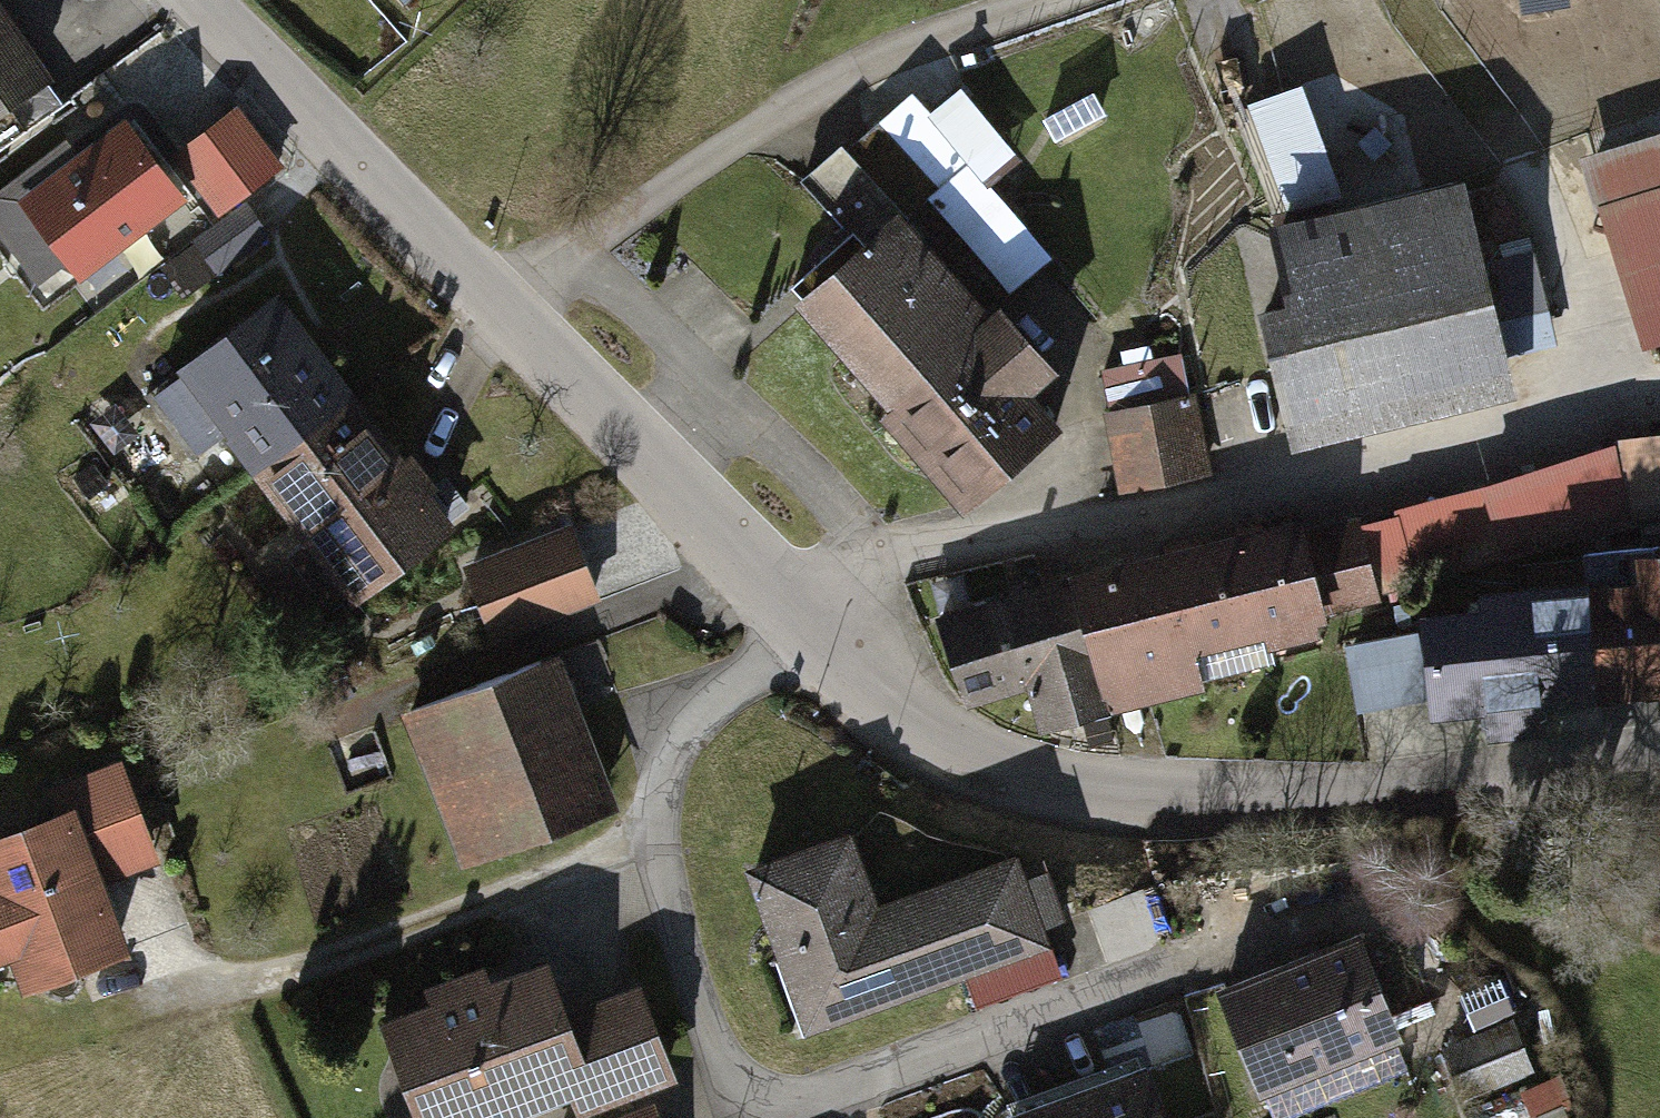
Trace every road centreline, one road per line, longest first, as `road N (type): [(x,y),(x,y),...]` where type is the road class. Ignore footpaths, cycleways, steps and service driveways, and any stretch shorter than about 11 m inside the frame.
road 1 (residential): [(797,605),(683,711),(647,811),(664,916),(730,1071),(822,1085),(1171,964)]
road 2 (tertiary): [(797,605),(954,763),(1258,801),(1659,766)]
road 3 (tertiary): [(207,0),(797,605)]
road 4 (track): [(652,846),(74,1028)]

